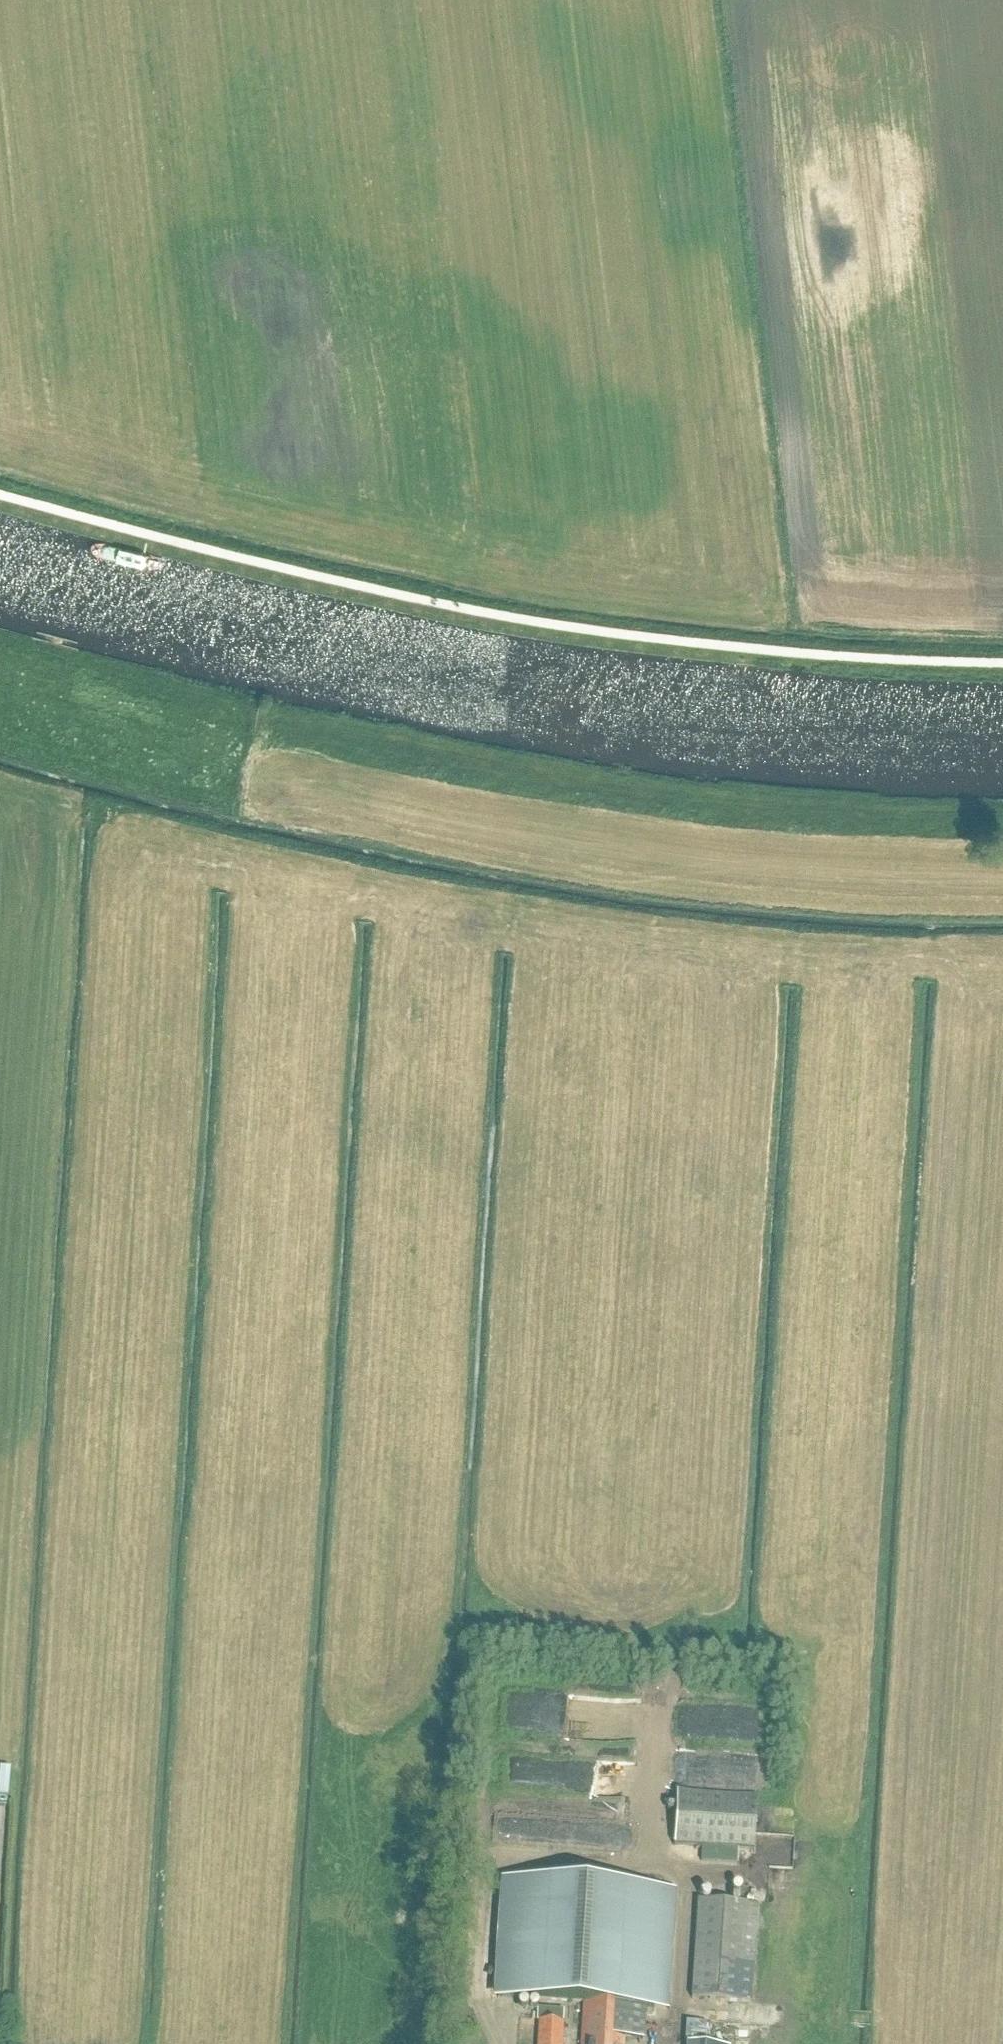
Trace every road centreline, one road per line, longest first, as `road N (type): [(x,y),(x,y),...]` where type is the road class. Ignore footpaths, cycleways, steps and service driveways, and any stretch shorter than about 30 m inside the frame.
road 1 (track): [(257,714),(494,764),(711,797),(1002,812)]

